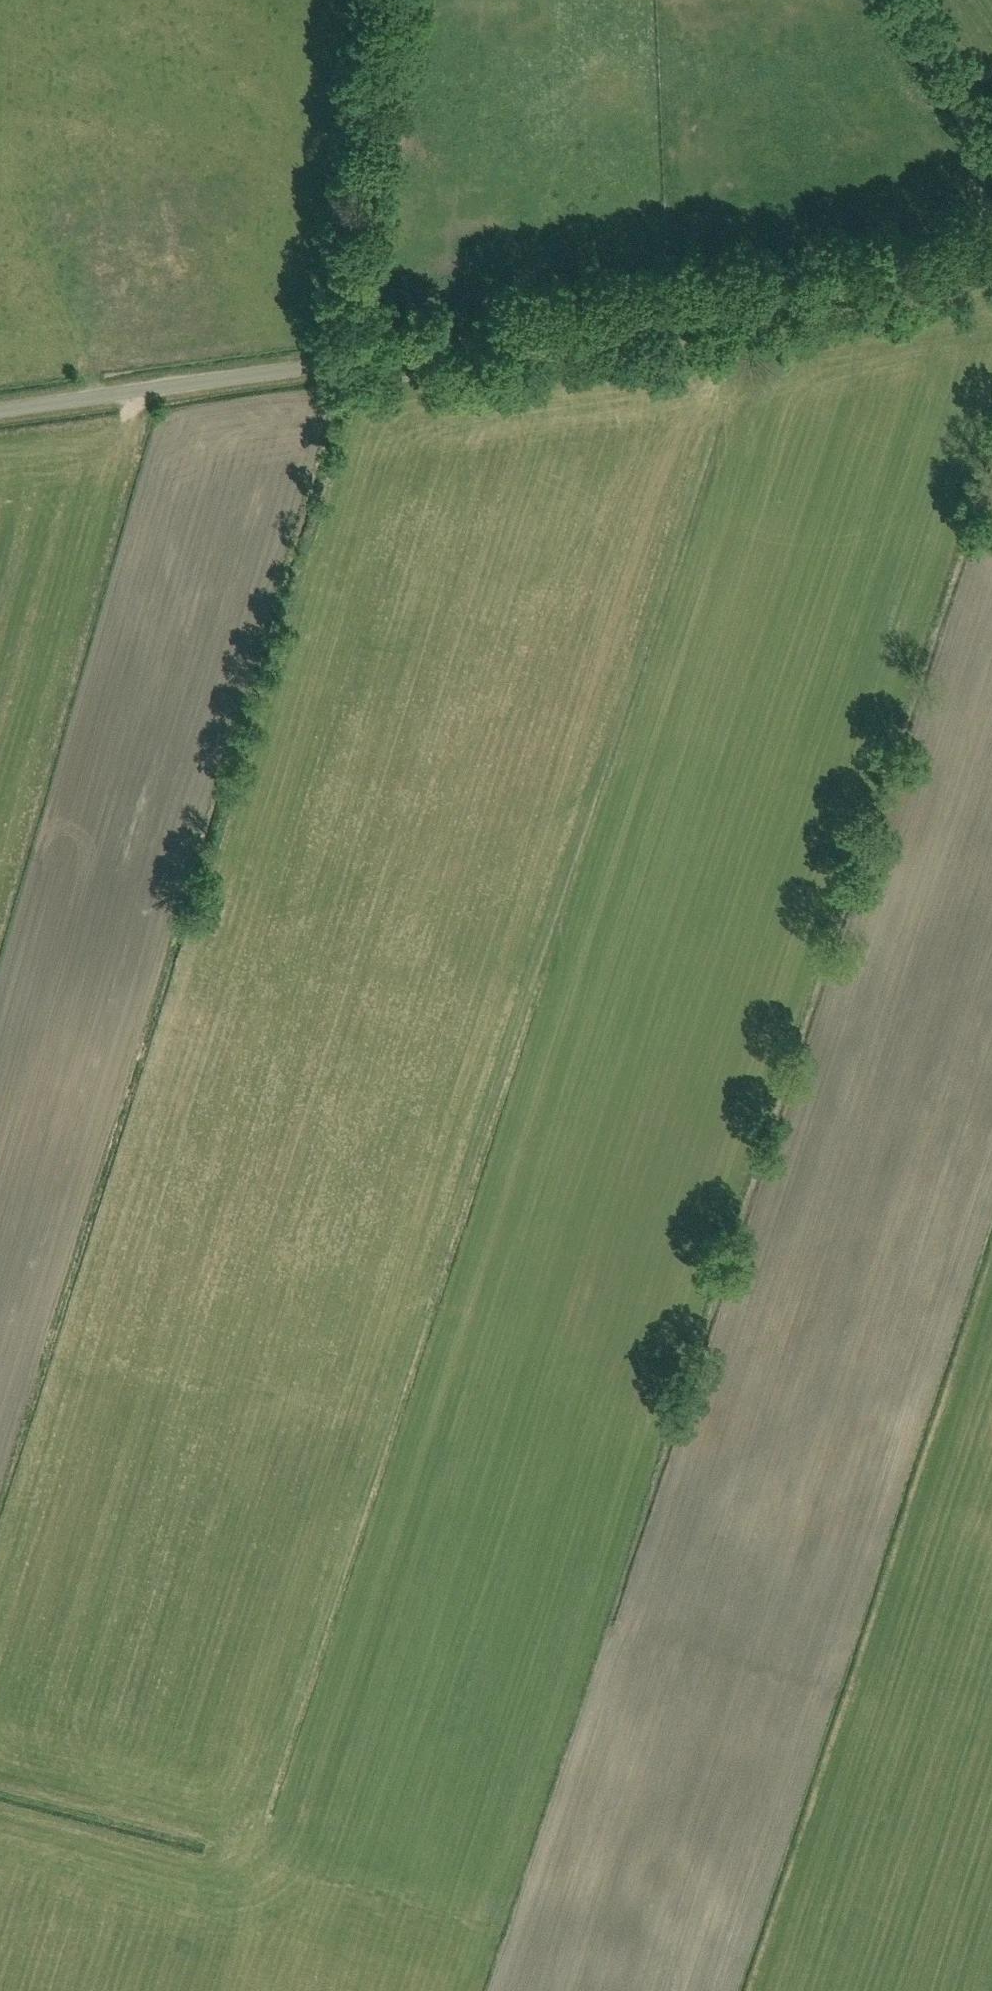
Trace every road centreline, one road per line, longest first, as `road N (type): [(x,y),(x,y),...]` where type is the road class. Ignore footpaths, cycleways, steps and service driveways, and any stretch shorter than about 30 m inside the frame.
road 1 (unclassified): [(991,258),(0,410)]
road 2 (unclassified): [(991,161),(887,0)]

